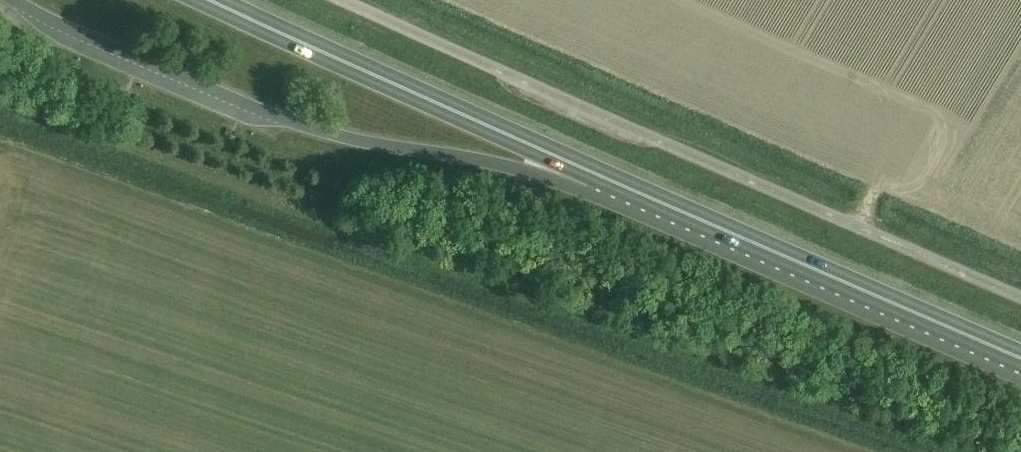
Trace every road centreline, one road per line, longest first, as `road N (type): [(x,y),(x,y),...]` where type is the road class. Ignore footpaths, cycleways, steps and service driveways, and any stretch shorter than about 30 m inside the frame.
road 1 (unclassified): [(1020,300),(342,0)]
road 2 (trunk): [(592,174),(1020,360)]
road 3 (trunk): [(209,0),(592,174)]

